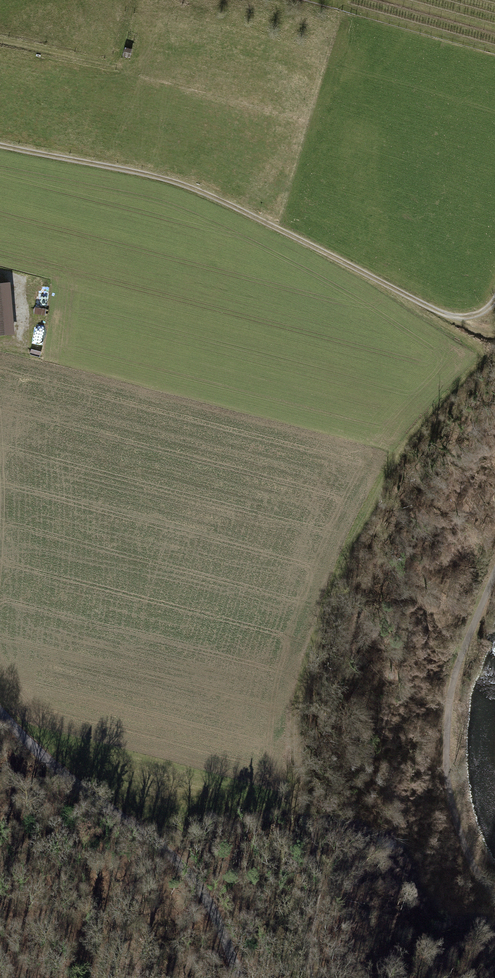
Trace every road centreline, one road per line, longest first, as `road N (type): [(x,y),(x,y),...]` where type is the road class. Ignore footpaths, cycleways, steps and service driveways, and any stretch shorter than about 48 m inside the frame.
road 1 (track): [(422,304),(418,313),(481,349),(482,363),(409,447),(347,558),(312,663),(309,808),(157,842)]
road 2 (track): [(494,299),(476,315),(450,317),(166,178),(0,144)]
road 3 (residential): [(0,708),(34,750),(157,842),(202,890),(238,977)]
road 4 (track): [(494,573),(452,684),(447,732),(451,802),(472,862),(494,894)]
road 5 (track): [(309,808),(320,867),(314,977)]
road 6 (track): [(0,860),(88,829),(111,808)]

